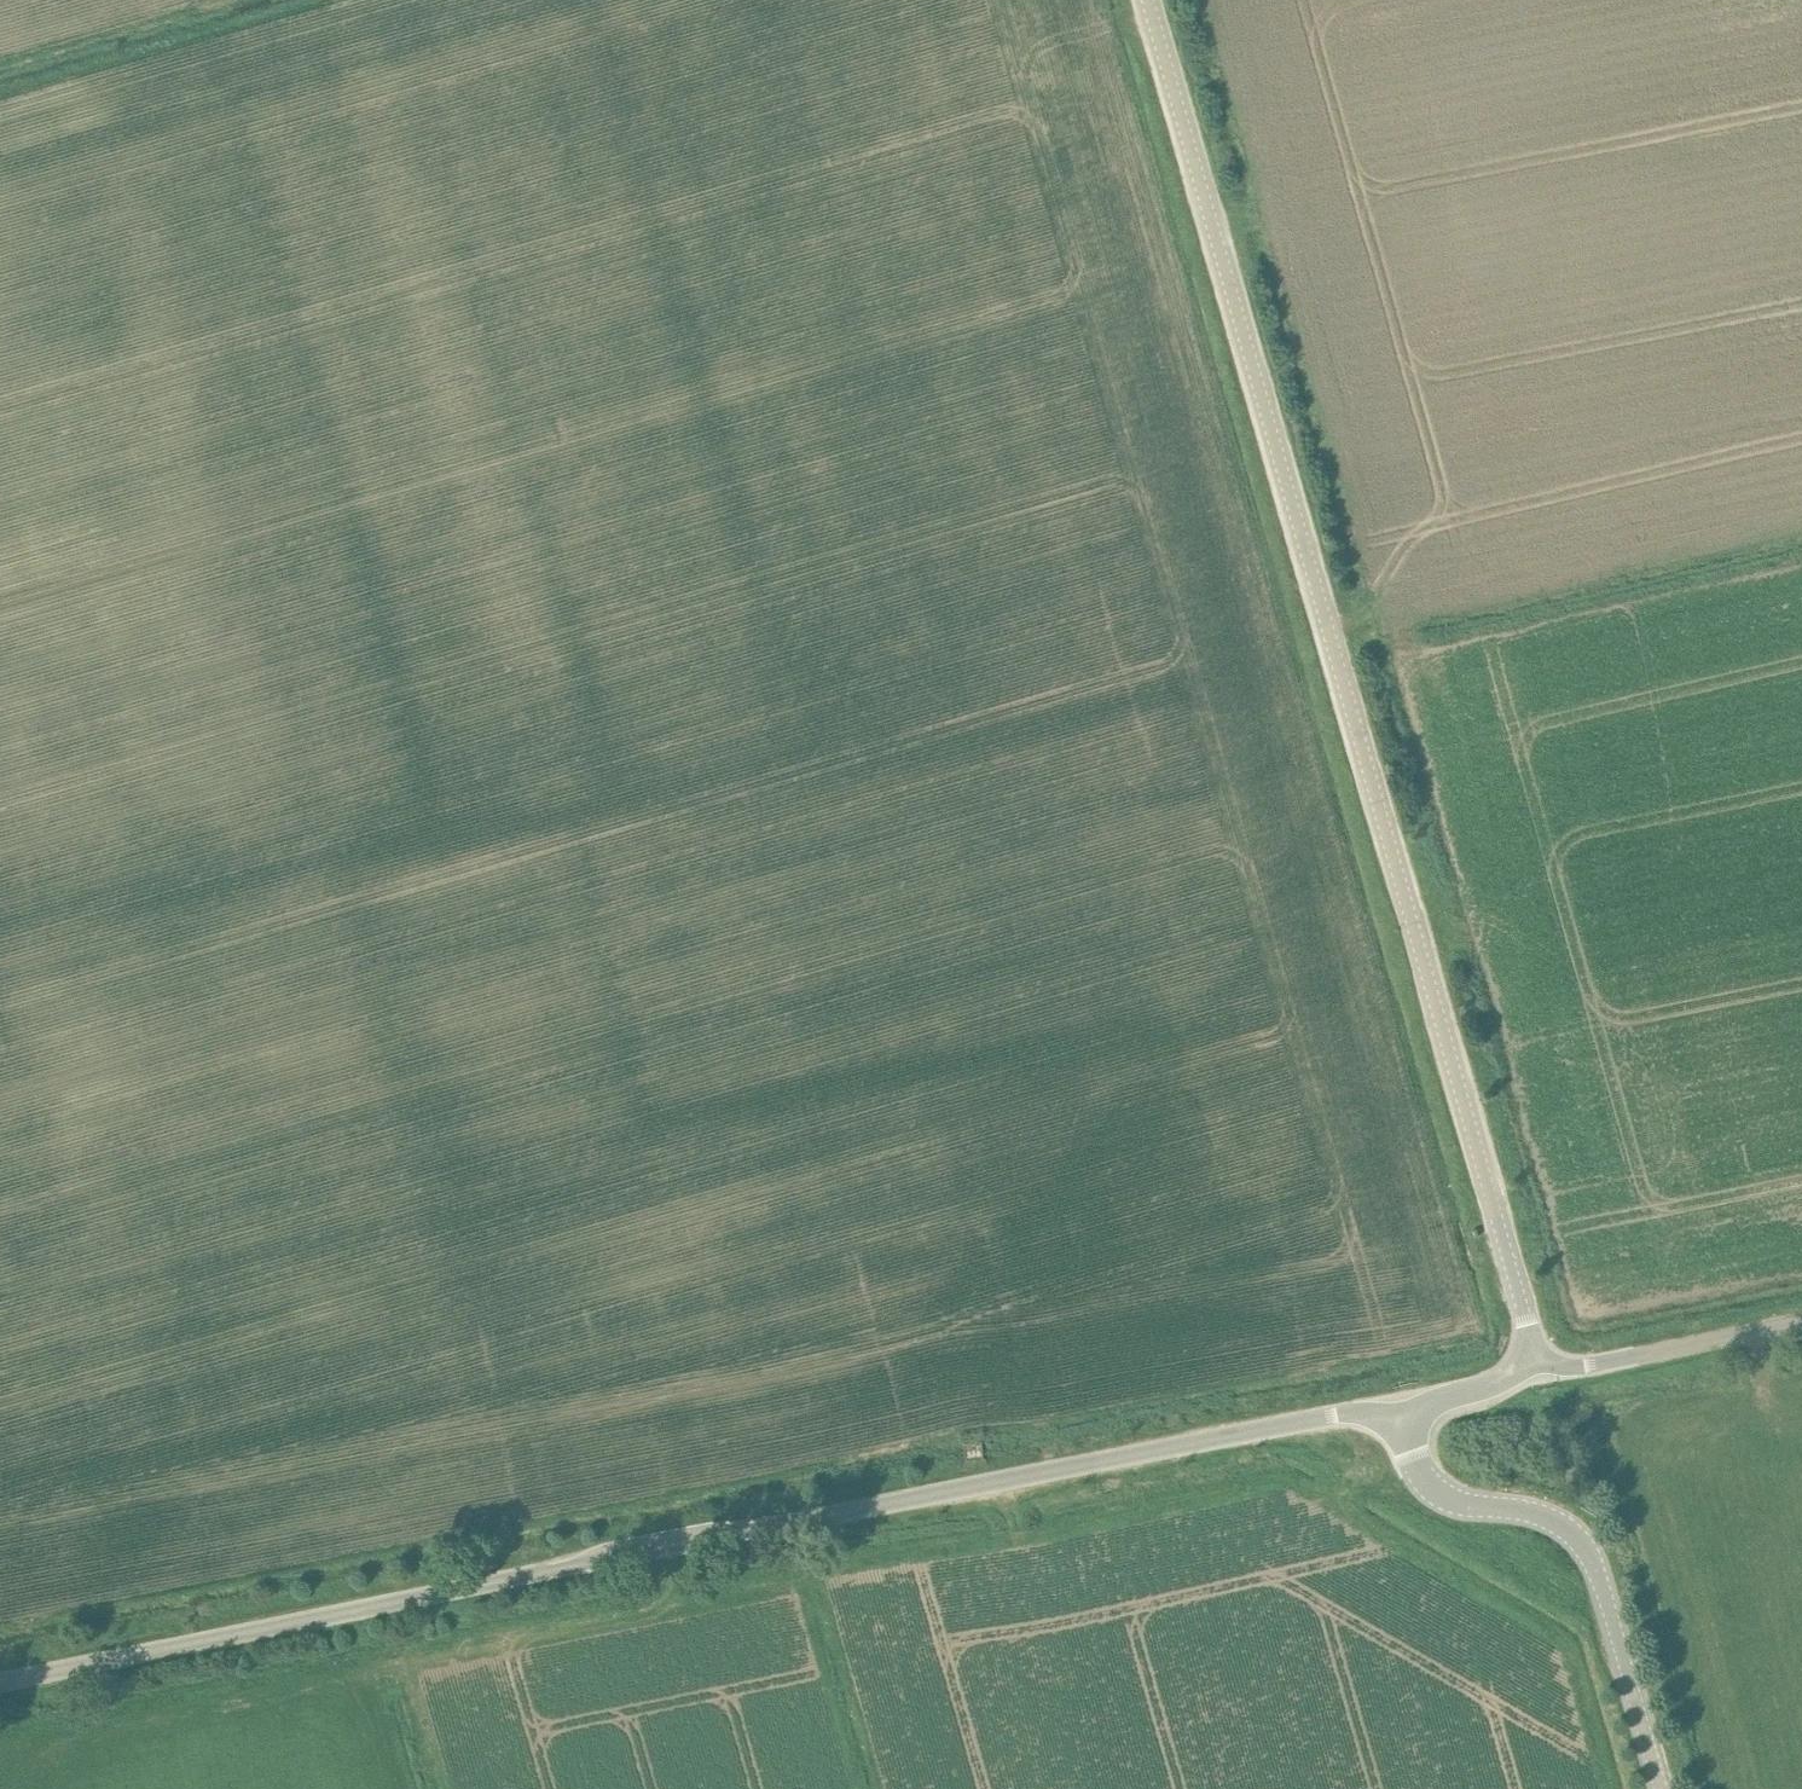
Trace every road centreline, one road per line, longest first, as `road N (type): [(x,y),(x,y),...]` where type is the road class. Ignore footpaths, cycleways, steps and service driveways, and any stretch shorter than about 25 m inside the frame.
road 1 (unclassified): [(0,1678),(1336,1412),(1410,1423)]
road 2 (tertiary): [(1534,1355),(1145,0)]
road 3 (tertiary): [(1660,1788),(1586,1547),(1541,1515),(1506,1504),(1452,1504),(1417,1466),(1410,1423)]
road 4 (unclassified): [(1534,1355),(1592,1364),(1801,1321)]
road 5 (tertiary): [(1410,1423),(1455,1394),(1489,1387),(1534,1355)]

